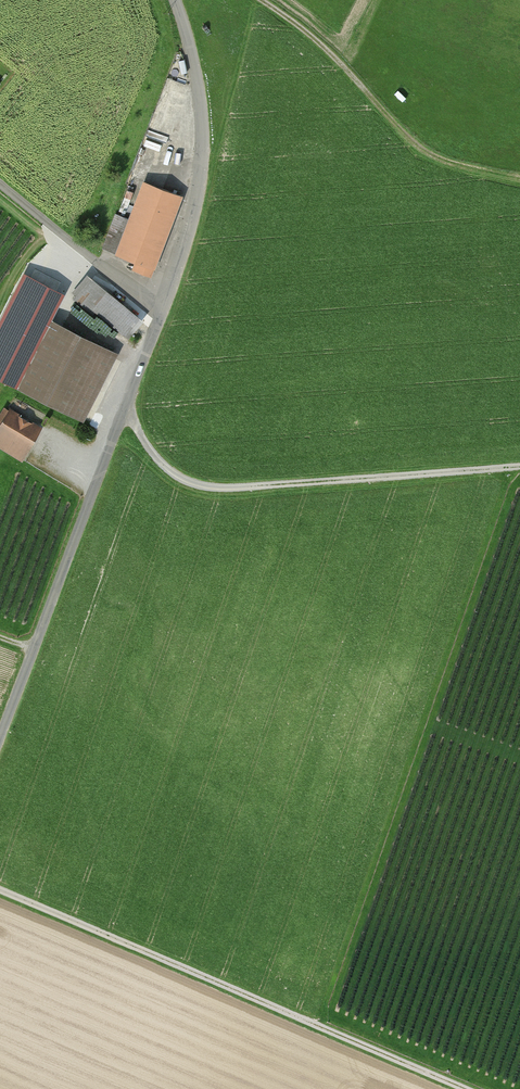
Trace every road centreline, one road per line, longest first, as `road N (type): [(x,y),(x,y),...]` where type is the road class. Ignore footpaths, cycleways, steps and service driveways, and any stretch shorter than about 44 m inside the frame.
road 1 (track): [(466,1088),(0,889)]
road 2 (unclassified): [(162,318),(0,740)]
road 3 (track): [(519,468),(204,489),(149,452),(127,406)]
road 4 (unclassified): [(173,0),(205,141),(189,238),(162,318)]
road 5 (track): [(258,0),(324,49),(422,151),(519,180)]
road 6 (unclassified): [(0,182),(162,318)]

